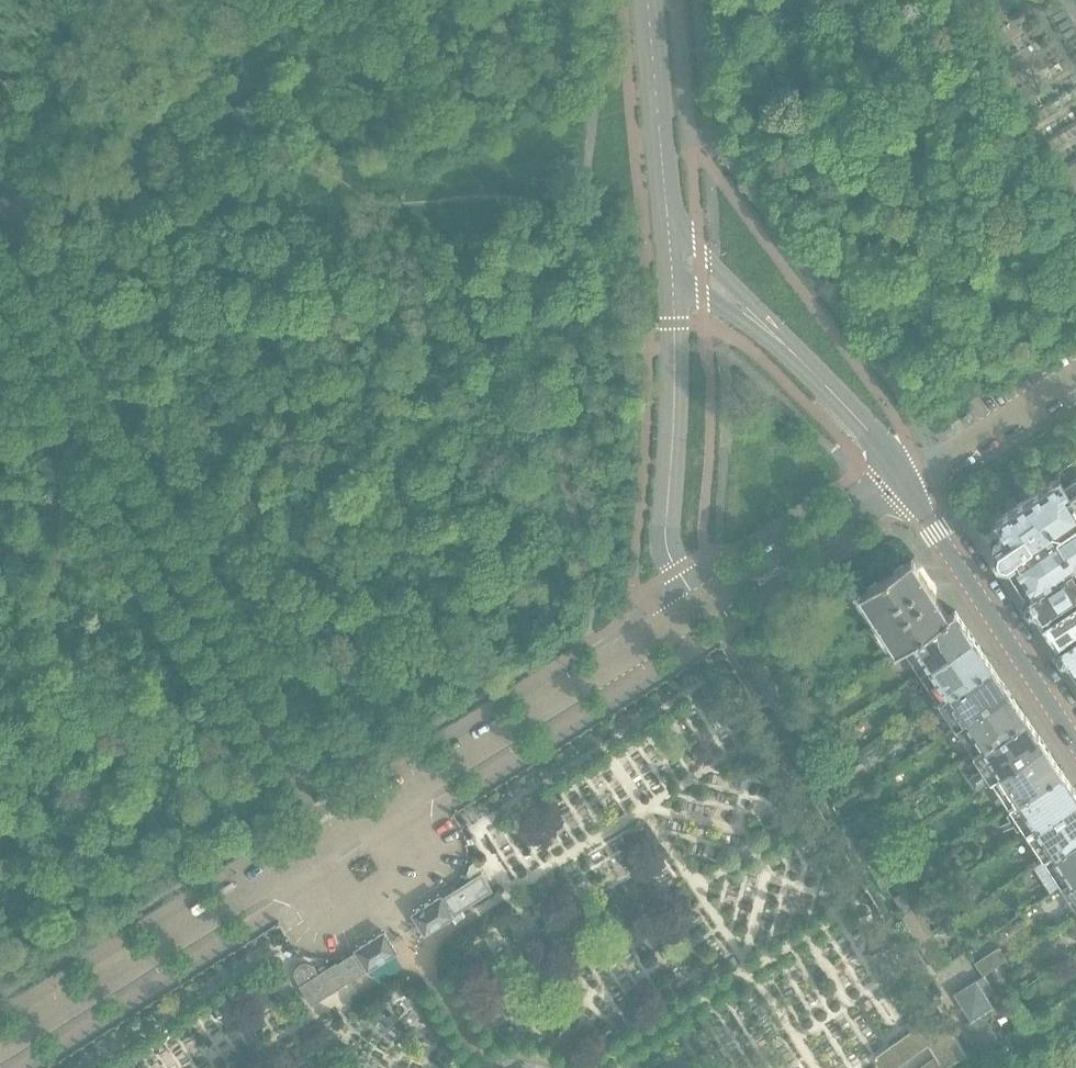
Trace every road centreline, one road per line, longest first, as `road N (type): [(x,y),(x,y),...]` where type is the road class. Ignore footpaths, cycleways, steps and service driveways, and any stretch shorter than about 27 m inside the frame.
road 1 (residential): [(0,1046),(671,621)]
road 2 (residential): [(671,621),(663,598),(672,290)]
road 3 (residential): [(1075,742),(903,481)]
road 4 (residential): [(671,621),(903,481)]
road 5 (residential): [(671,247),(649,0)]
road 6 (residential): [(903,481),(852,408),(759,322)]
road 7 (residential): [(759,322),(715,265),(671,247)]

